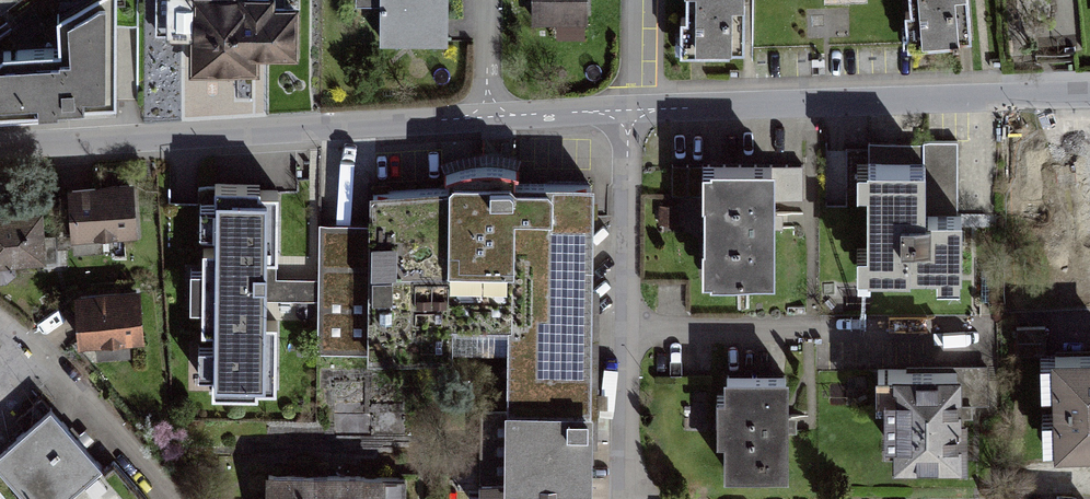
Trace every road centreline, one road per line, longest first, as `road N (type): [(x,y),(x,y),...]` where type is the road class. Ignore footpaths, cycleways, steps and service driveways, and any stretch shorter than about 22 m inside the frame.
road 1 (residential): [(1089,97),(490,127)]
road 2 (residential): [(490,127),(0,143)]
road 3 (residential): [(0,321),(83,400),(162,495)]
road 4 (residential): [(490,127),(489,0)]

